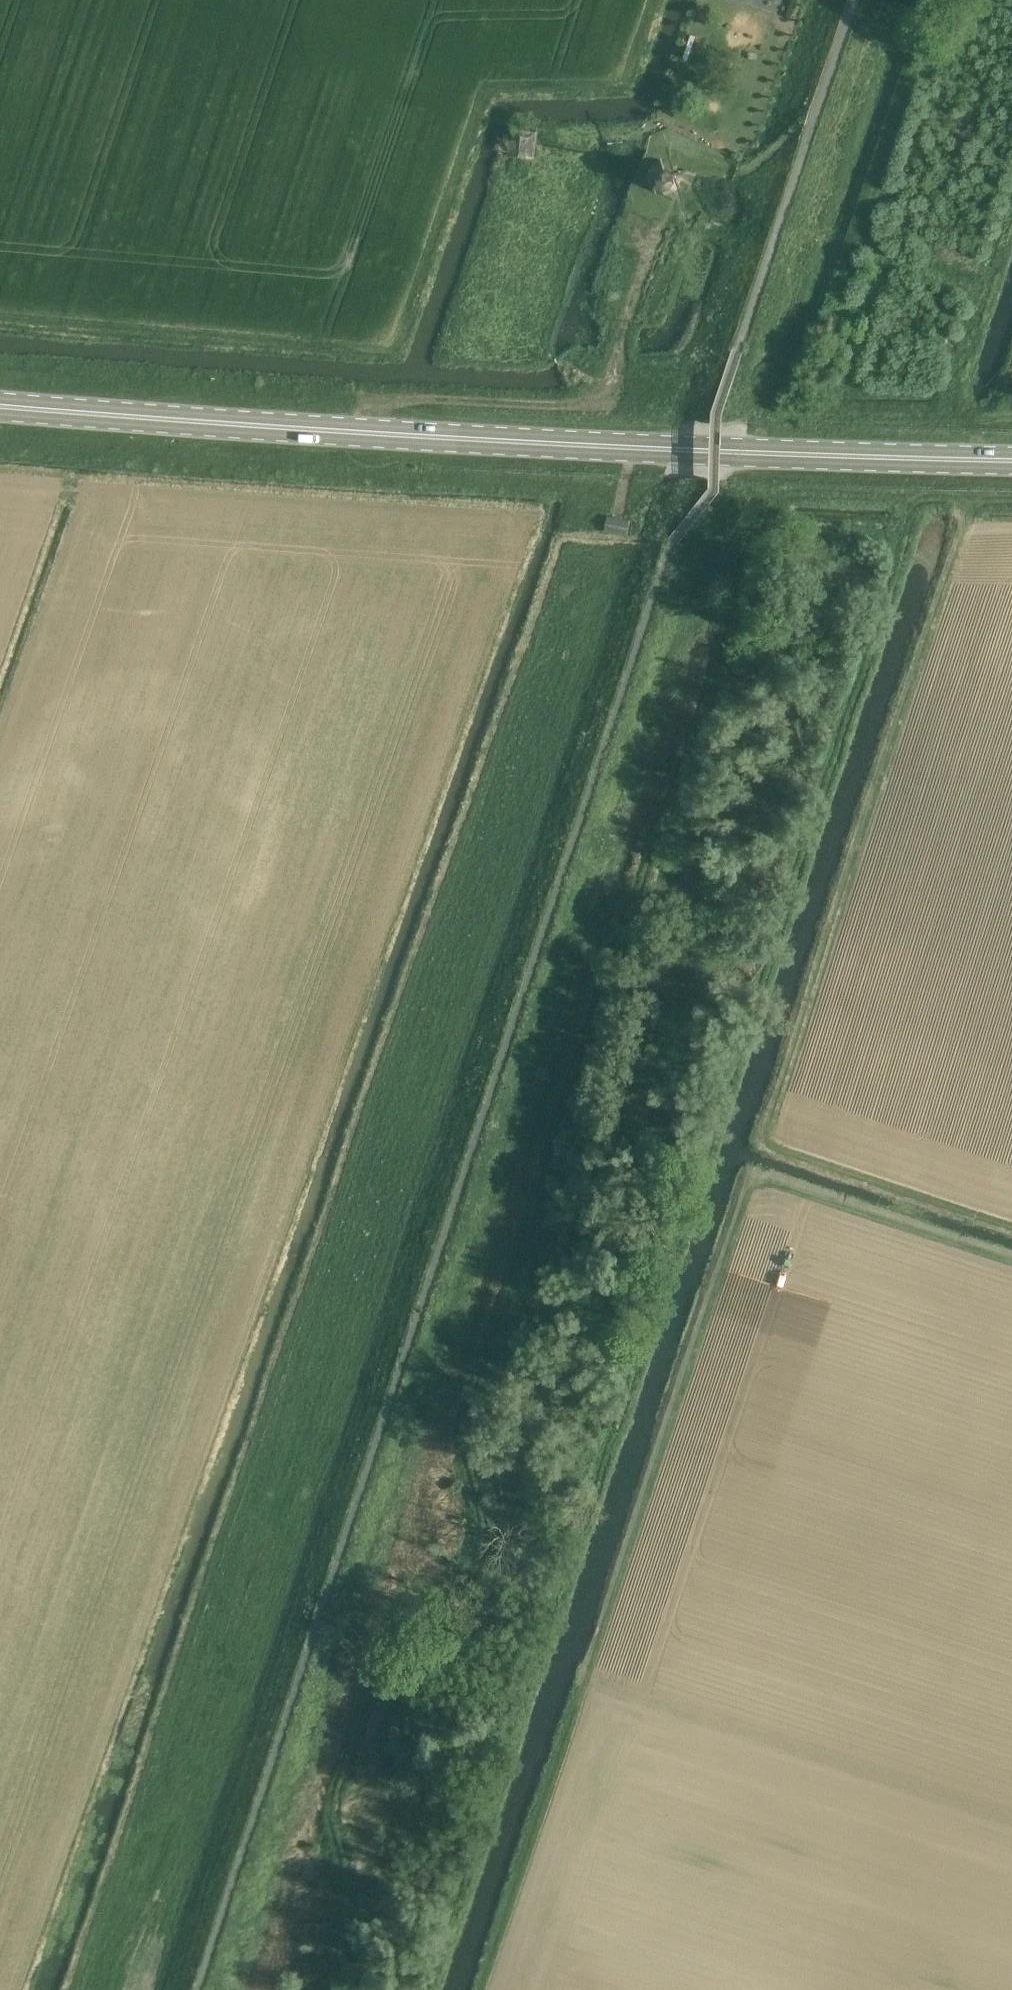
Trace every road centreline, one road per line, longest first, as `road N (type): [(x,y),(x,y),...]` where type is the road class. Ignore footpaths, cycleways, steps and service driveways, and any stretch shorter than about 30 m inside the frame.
road 1 (secondary): [(1011,460),(393,434),(0,406)]
road 2 (unclassified): [(800,163),(856,0)]

